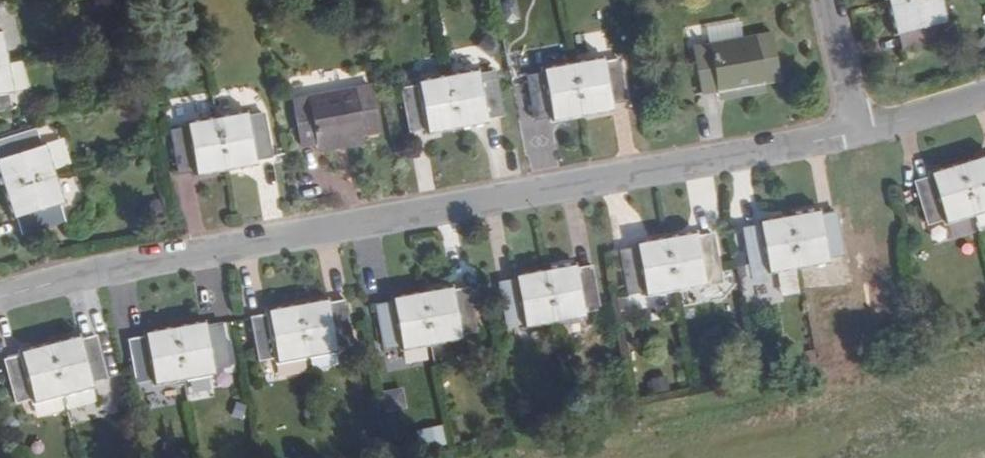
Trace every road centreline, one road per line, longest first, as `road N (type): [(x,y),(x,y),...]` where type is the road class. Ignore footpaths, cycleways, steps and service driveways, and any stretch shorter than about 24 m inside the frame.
road 1 (residential): [(0,297),(844,135)]
road 2 (residential): [(844,135),(984,96)]
road 3 (residential): [(827,0),(843,64),(844,135)]

